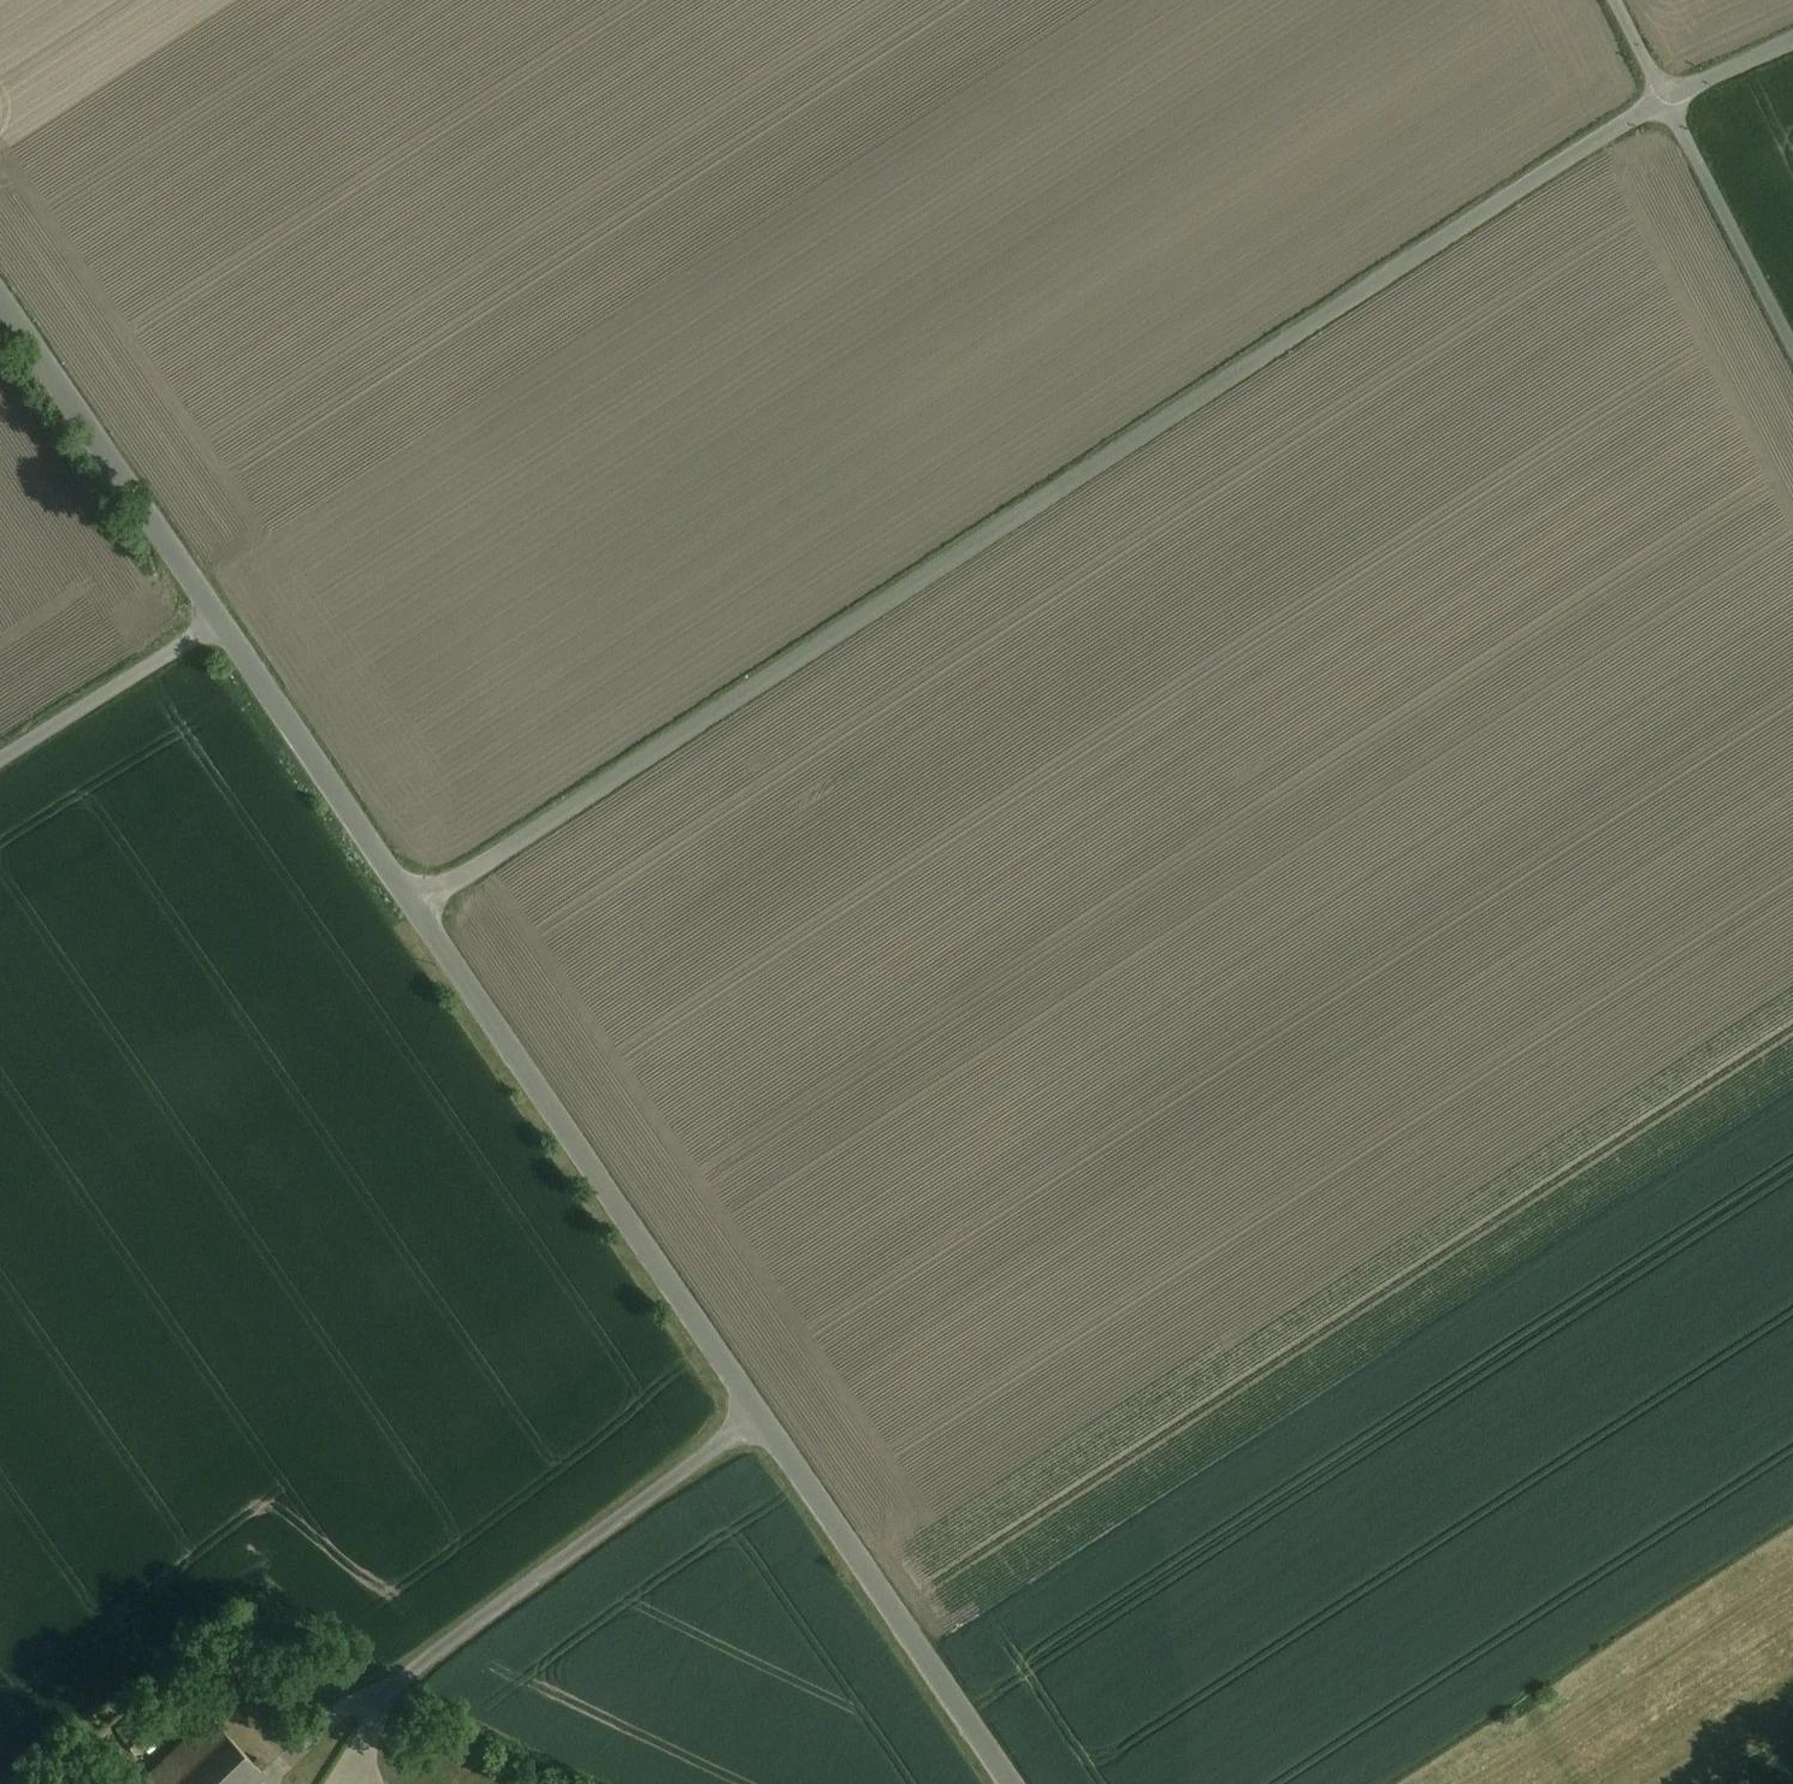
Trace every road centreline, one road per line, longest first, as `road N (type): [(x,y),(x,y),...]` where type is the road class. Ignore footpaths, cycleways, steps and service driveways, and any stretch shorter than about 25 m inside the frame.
road 1 (unclassified): [(415,909),(1666,96)]
road 2 (unclassified): [(1009,1783),(415,909)]
road 3 (unclassified): [(218,623),(0,303)]
road 4 (unclassified): [(415,909),(218,623)]
road 5 (unclassified): [(1666,96),(1792,344)]
road 6 (unclassified): [(218,623),(0,760)]
road 7 (unclassified): [(1666,96),(1792,37)]

